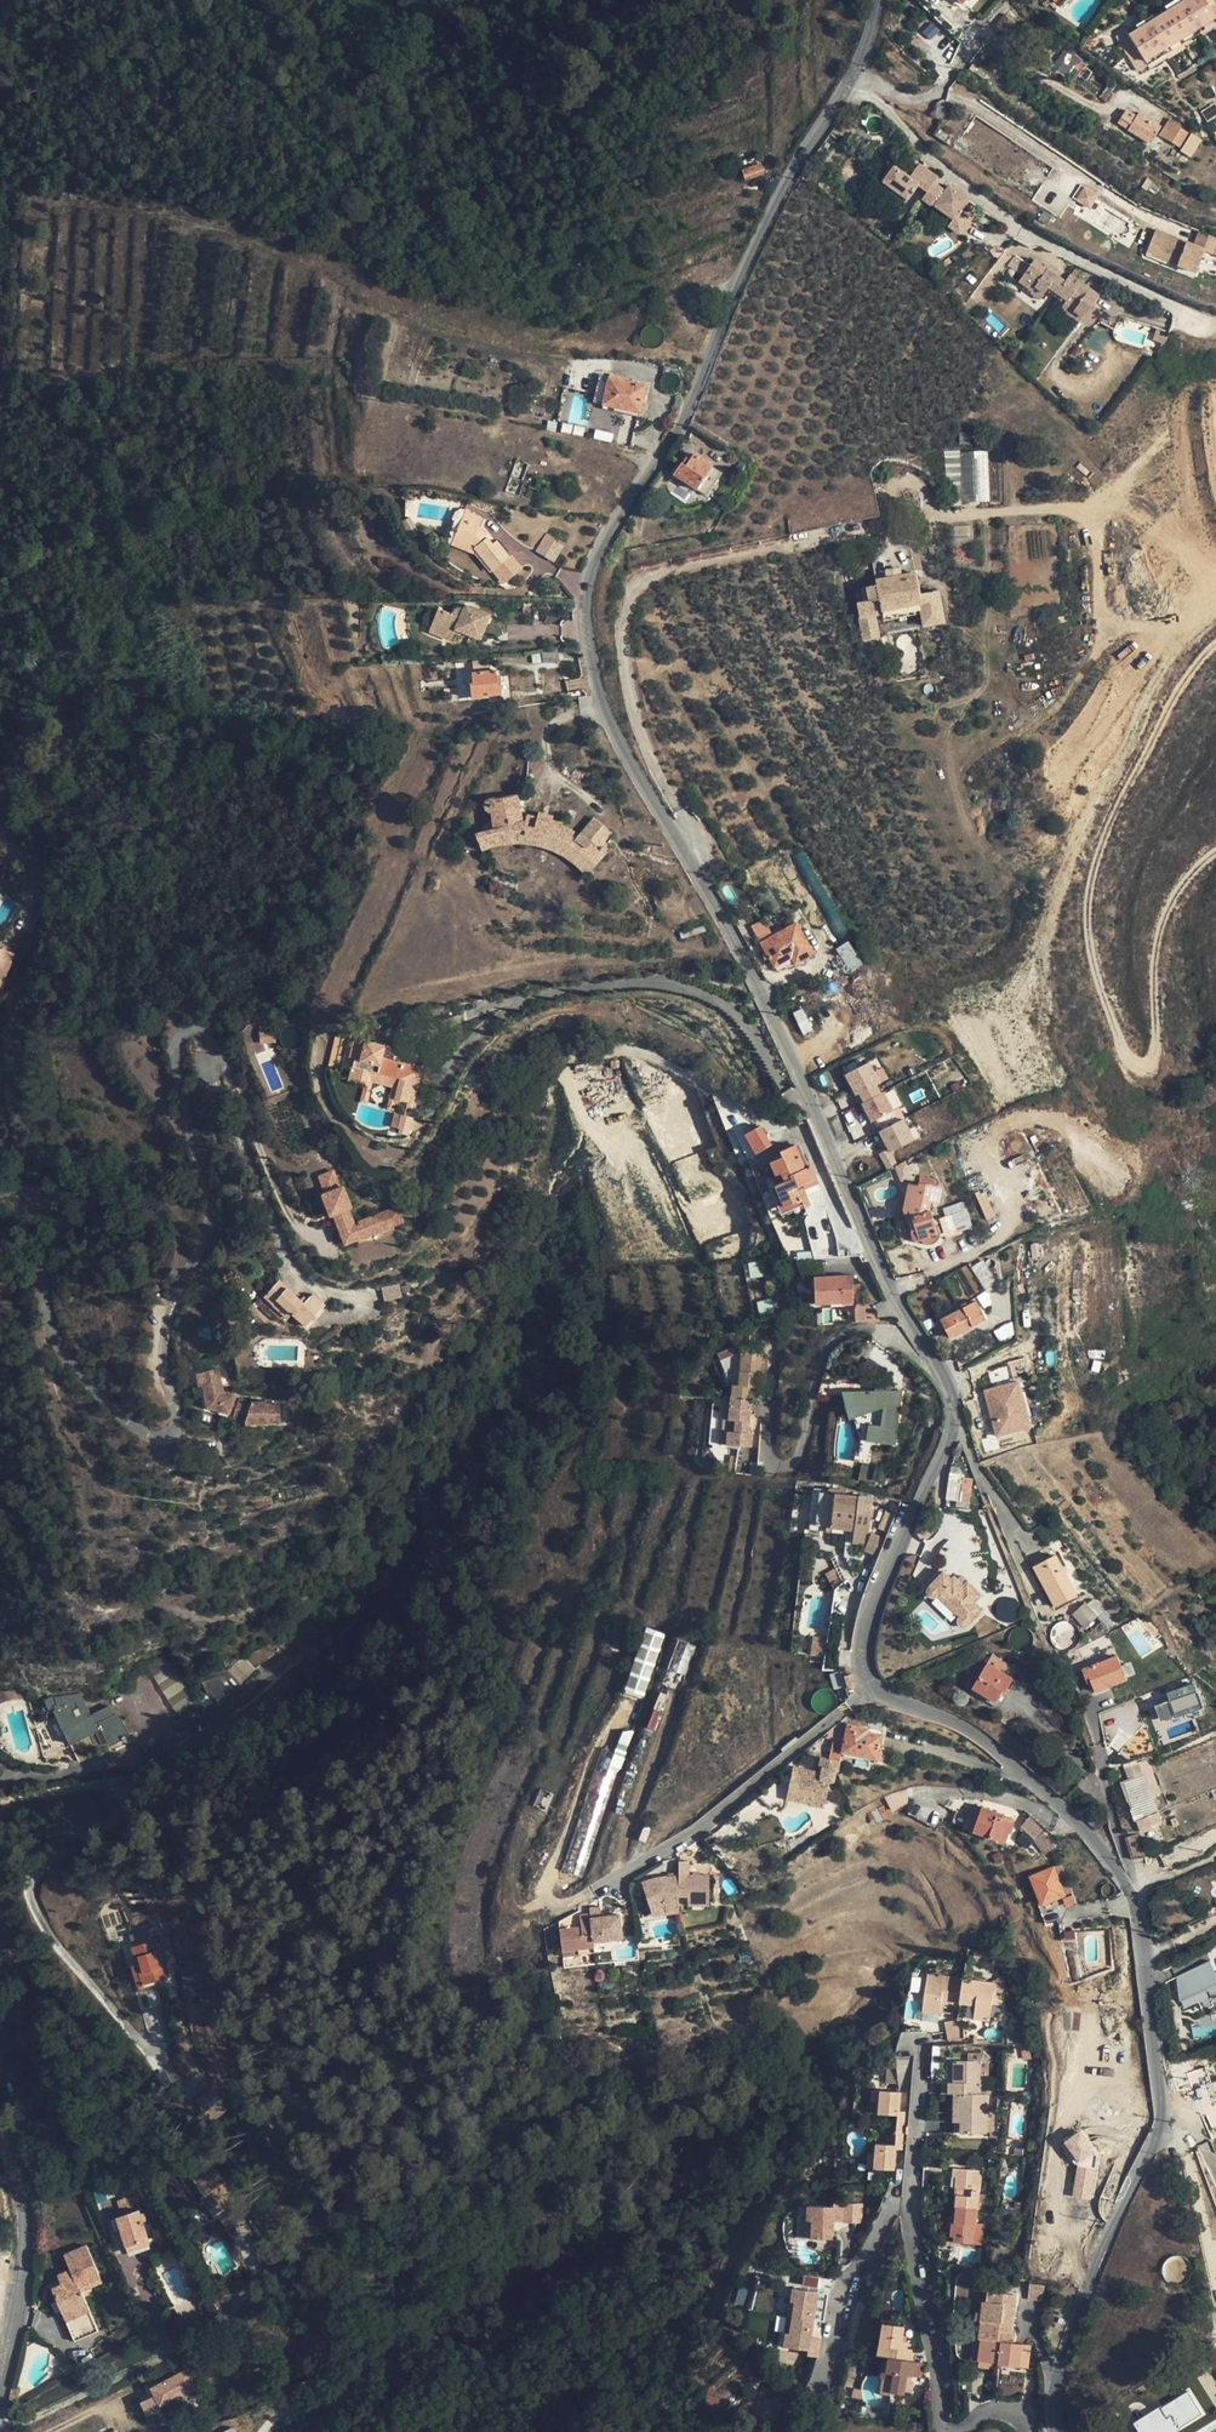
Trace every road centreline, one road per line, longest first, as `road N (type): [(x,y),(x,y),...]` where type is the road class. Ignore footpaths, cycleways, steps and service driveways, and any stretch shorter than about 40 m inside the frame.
road 1 (unclassified): [(842,94),(785,183),(670,446),(607,535),(587,600),(592,662),(614,735),(747,963),(883,1273),(953,1399),(947,1441),(868,1611),(863,1661),(873,1687)]
road 2 (residential): [(0,1193),(50,1197),(65,1217),(45,1271),(44,1305),(70,1365),(136,1429),(174,1432),(179,1411),(160,1338),(208,1235),(176,1066),(181,1038),(196,1030),(210,1041),(289,1263)]
road 3 (unclassified): [(1130,1892),(1162,2123),(1085,2293),(1055,2400),(1057,2431)]
road 4 (residential): [(842,94),(890,111),(933,162),(994,210),(1070,256),(1192,313)]
road 5 (residential): [(594,1892),(703,1826),(873,1687)]
road 6 (unclassified): [(873,1687),(985,1741),(1043,1788),(1130,1892)]
road 7 (residential): [(909,2199),(946,2426),(957,2431),(1000,2410),(1025,2431)]
road 8 (unclassified): [(0,2385),(27,2228),(0,2123)]
road 9 (residential): [(834,2377),(847,2280),(894,2208),(909,2199)]
road 10 (residential): [(923,2046),(909,2199)]
road 11 (residential): [(1130,1892),(1100,1750)]

